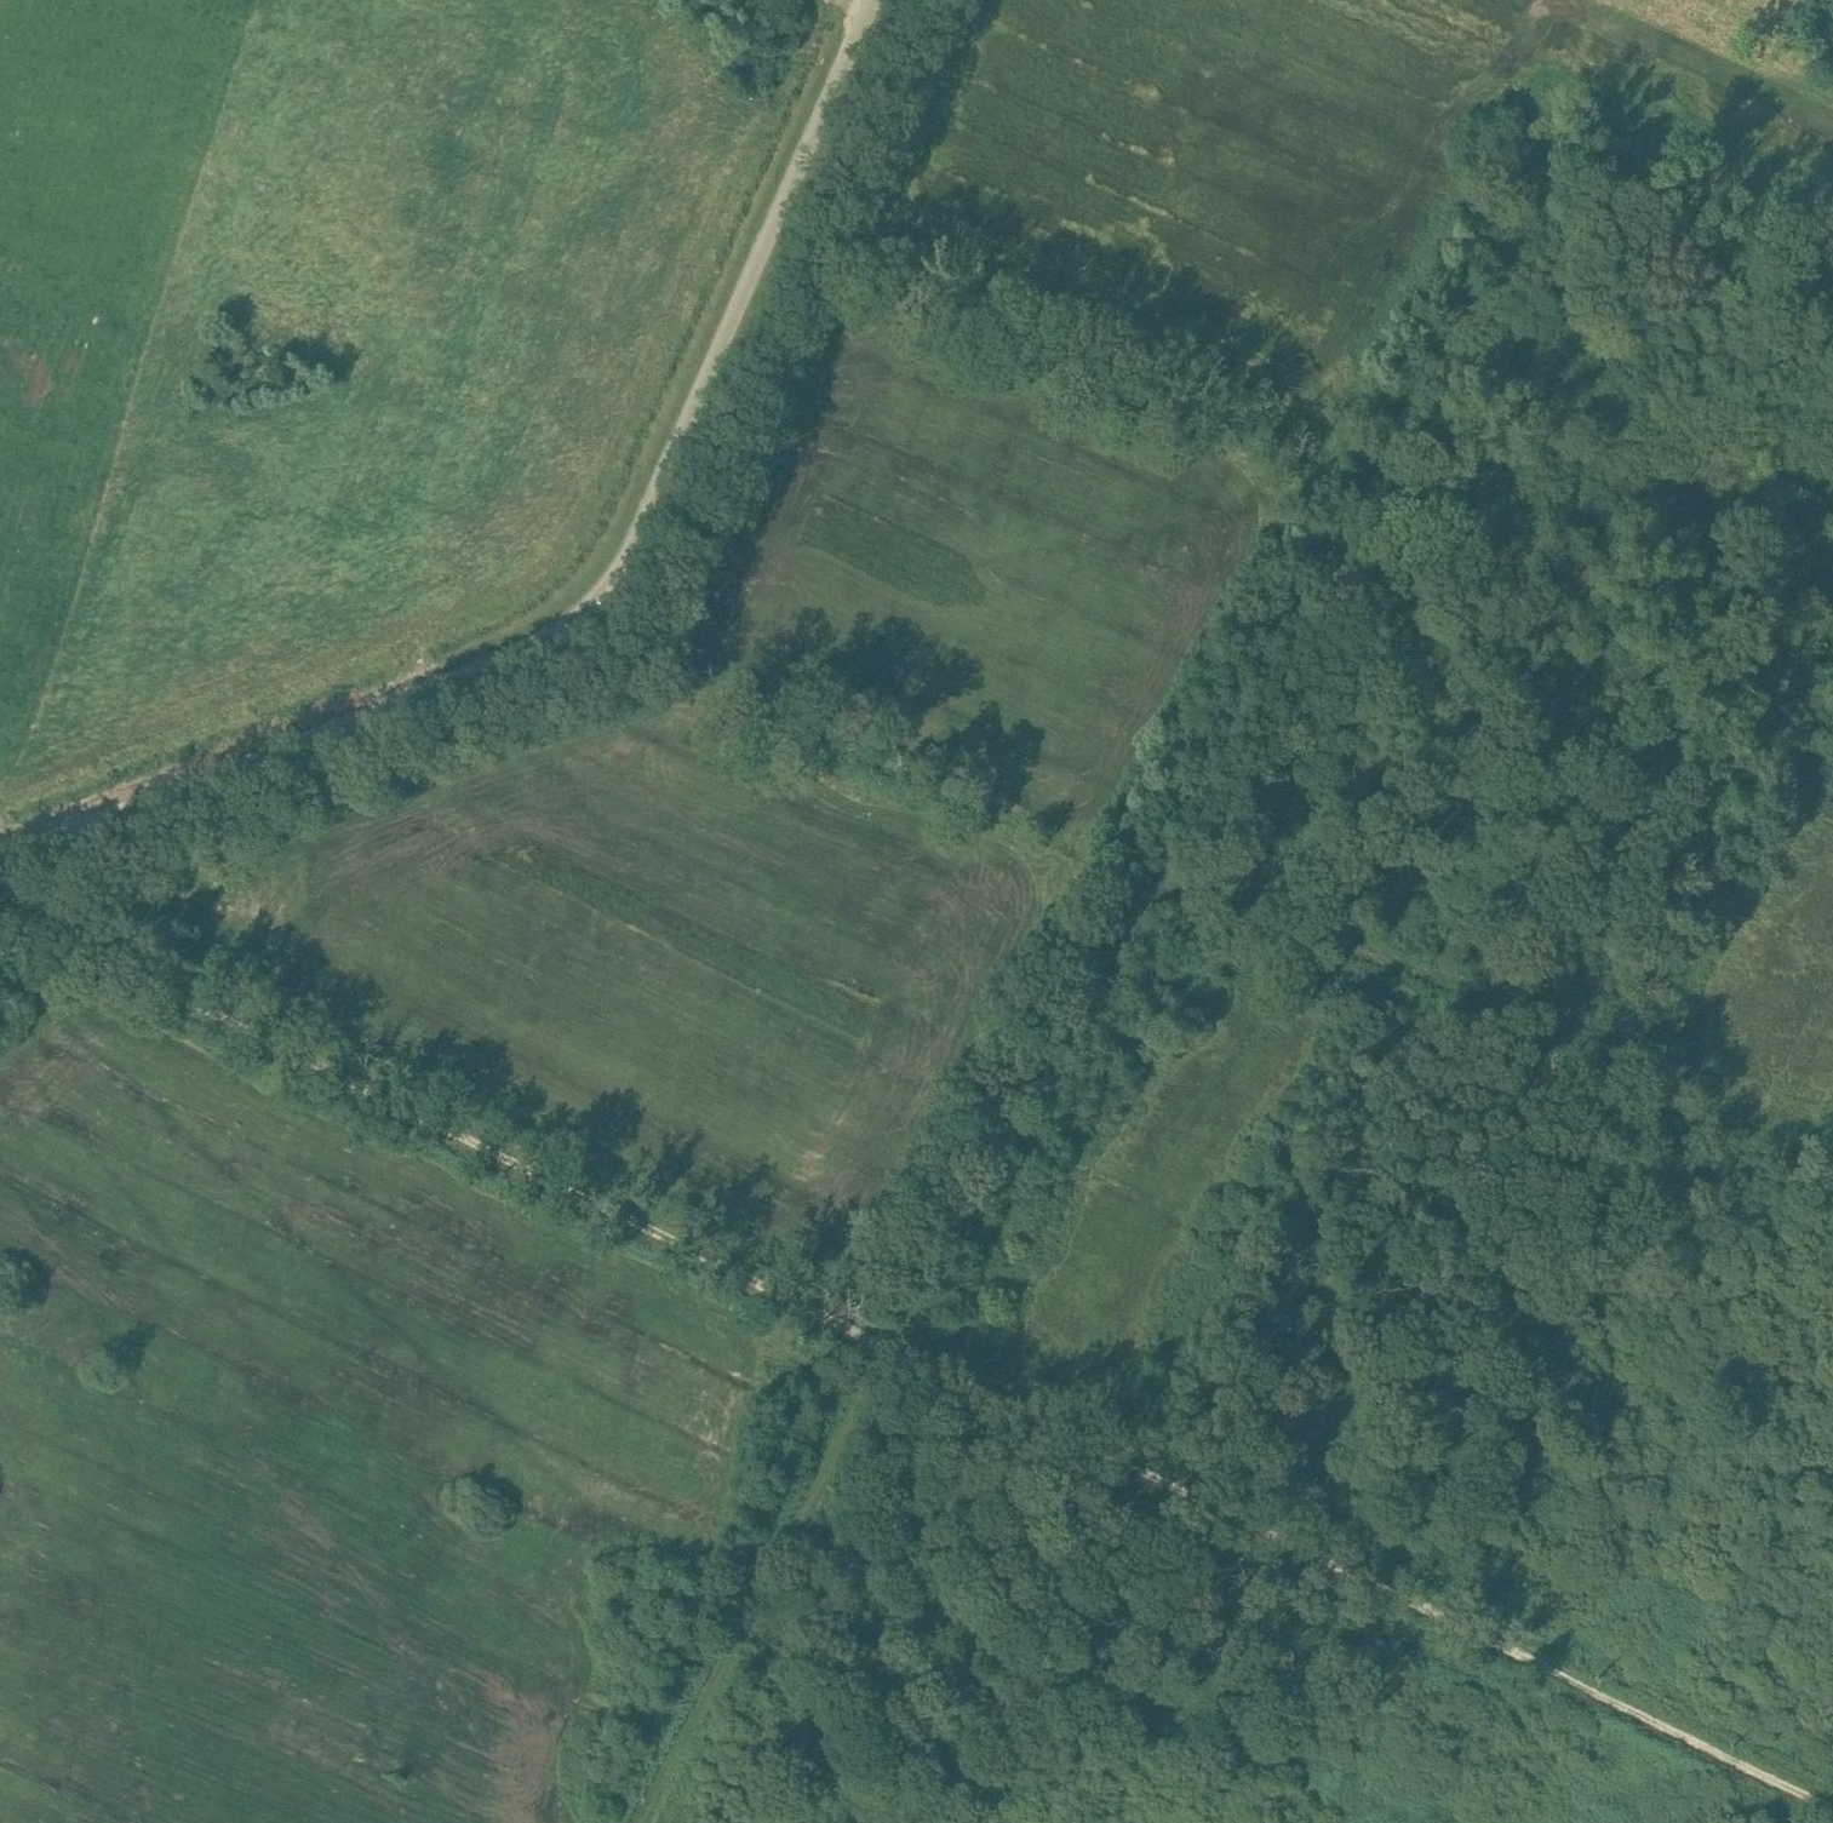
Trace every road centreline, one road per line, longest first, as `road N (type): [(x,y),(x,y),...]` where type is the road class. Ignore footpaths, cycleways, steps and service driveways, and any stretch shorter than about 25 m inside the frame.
road 1 (track): [(0,917),(23,919),(1832,1808)]
road 2 (unclassified): [(3,851),(468,677),(555,634),(620,582),(663,512),(876,0)]

